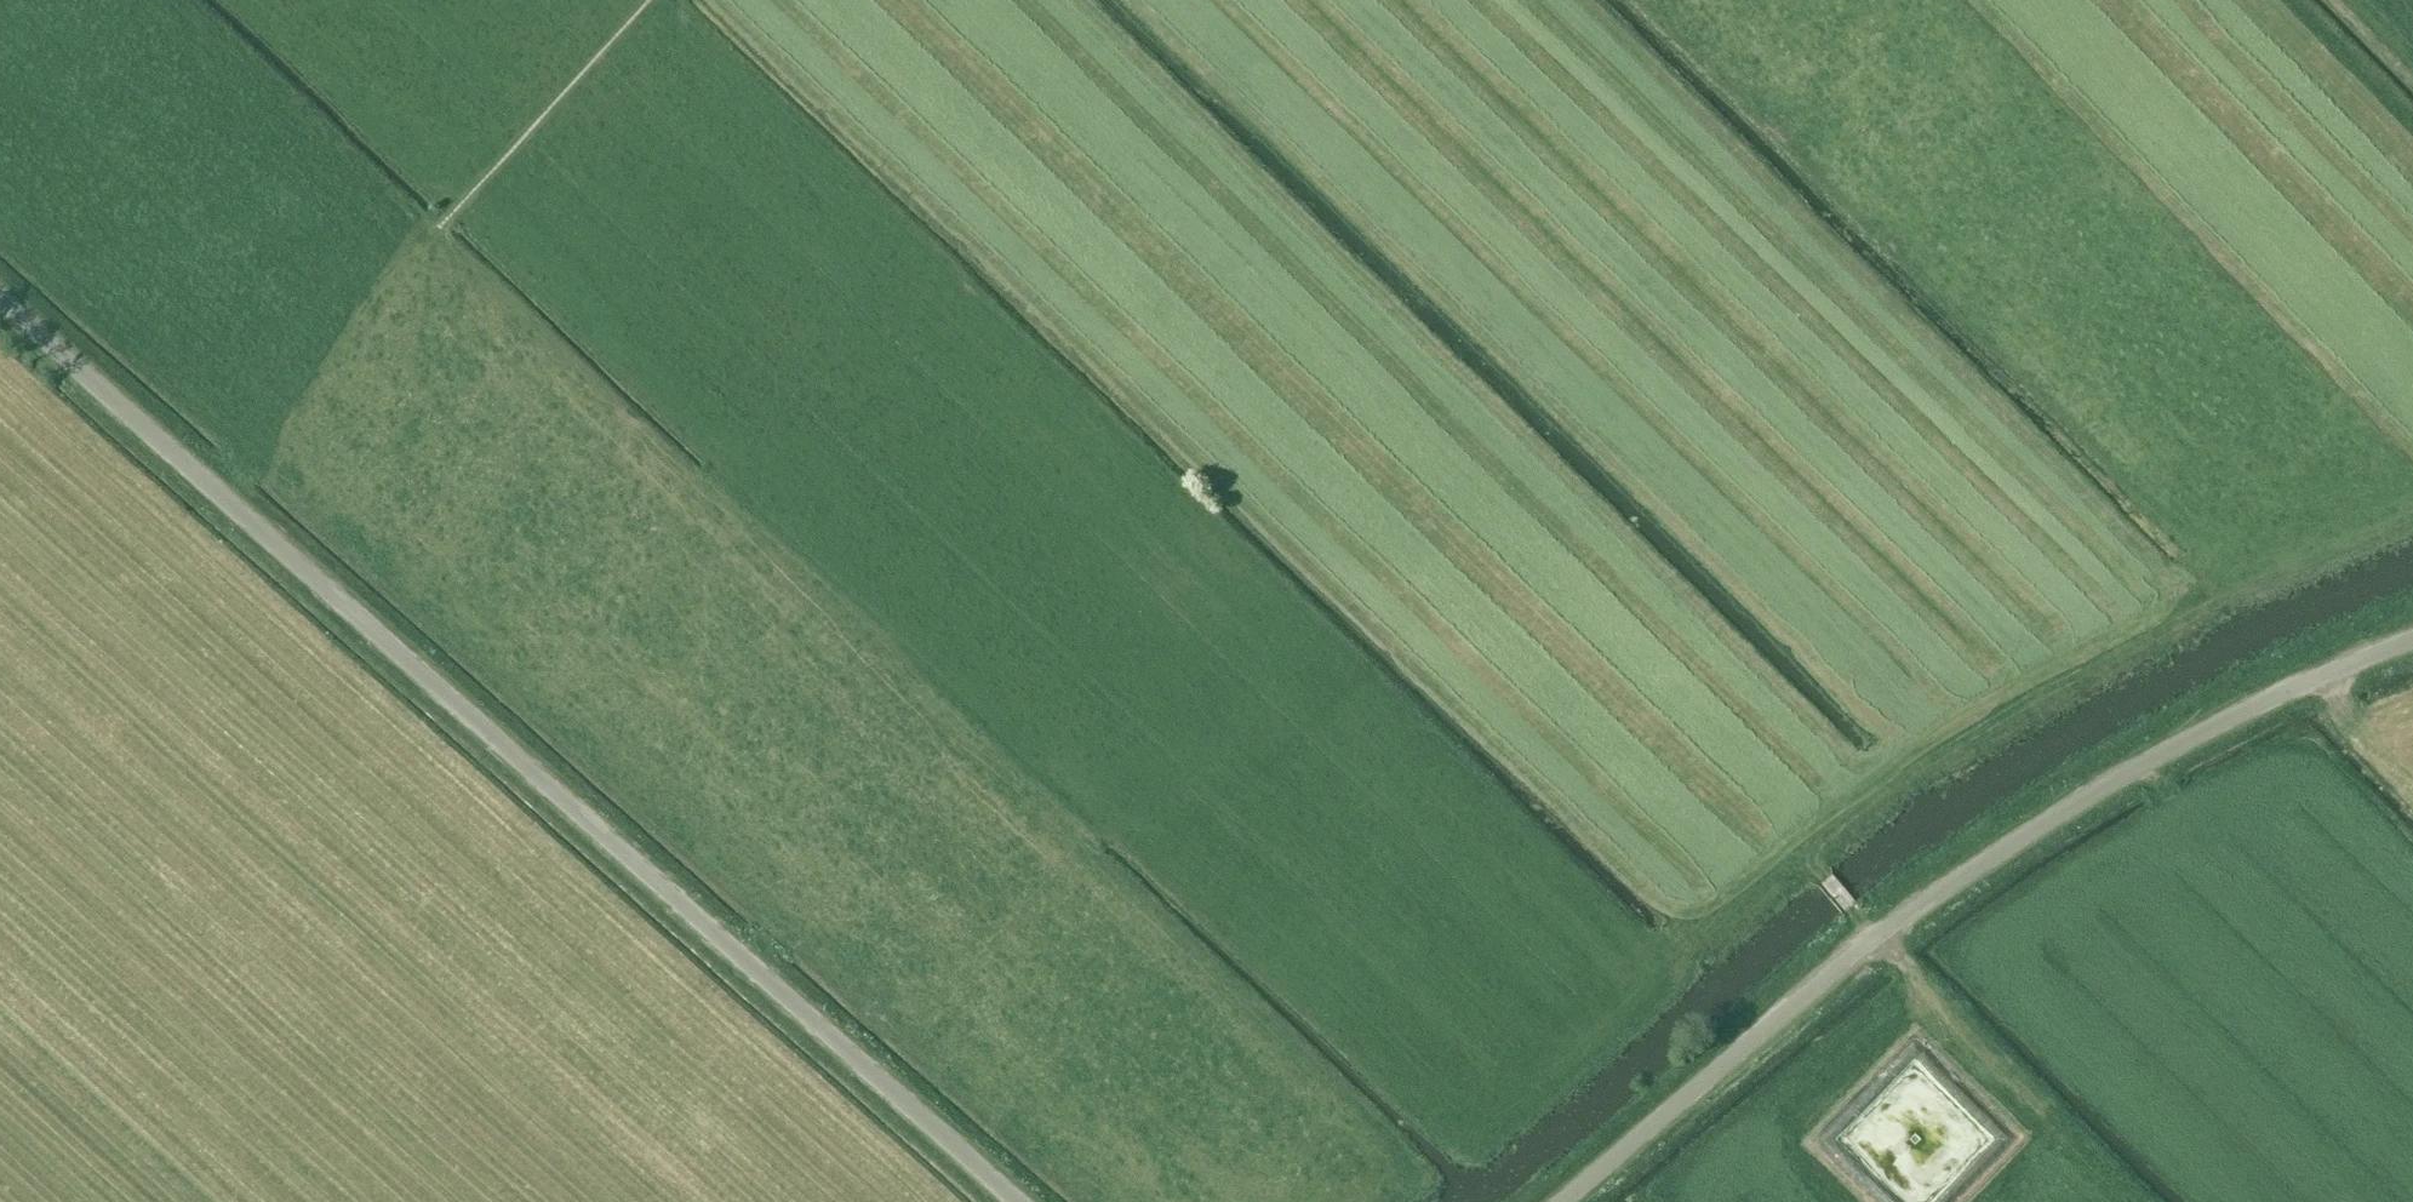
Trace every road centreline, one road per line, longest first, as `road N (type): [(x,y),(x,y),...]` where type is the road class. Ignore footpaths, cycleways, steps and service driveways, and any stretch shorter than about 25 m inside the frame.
road 1 (unclassified): [(0,298),(1017,1201)]
road 2 (unclassified): [(1559,1201),(1866,946),(1982,863),(2174,747),(2412,639)]

